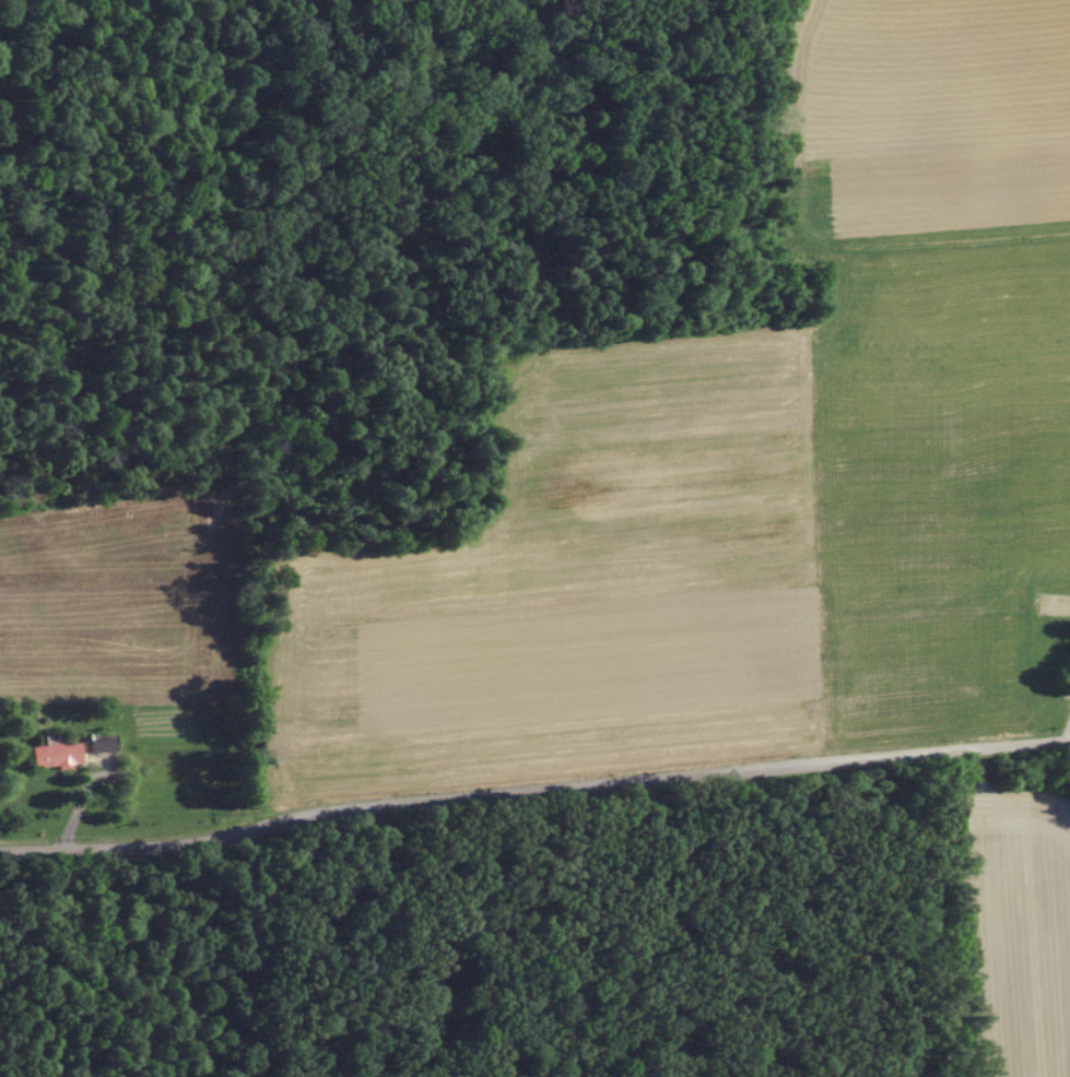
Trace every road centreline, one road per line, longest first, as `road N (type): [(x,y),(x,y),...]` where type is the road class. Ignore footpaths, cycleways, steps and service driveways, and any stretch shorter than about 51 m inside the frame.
road 1 (residential): [(1069,738),(373,800),(187,845),(0,852)]

